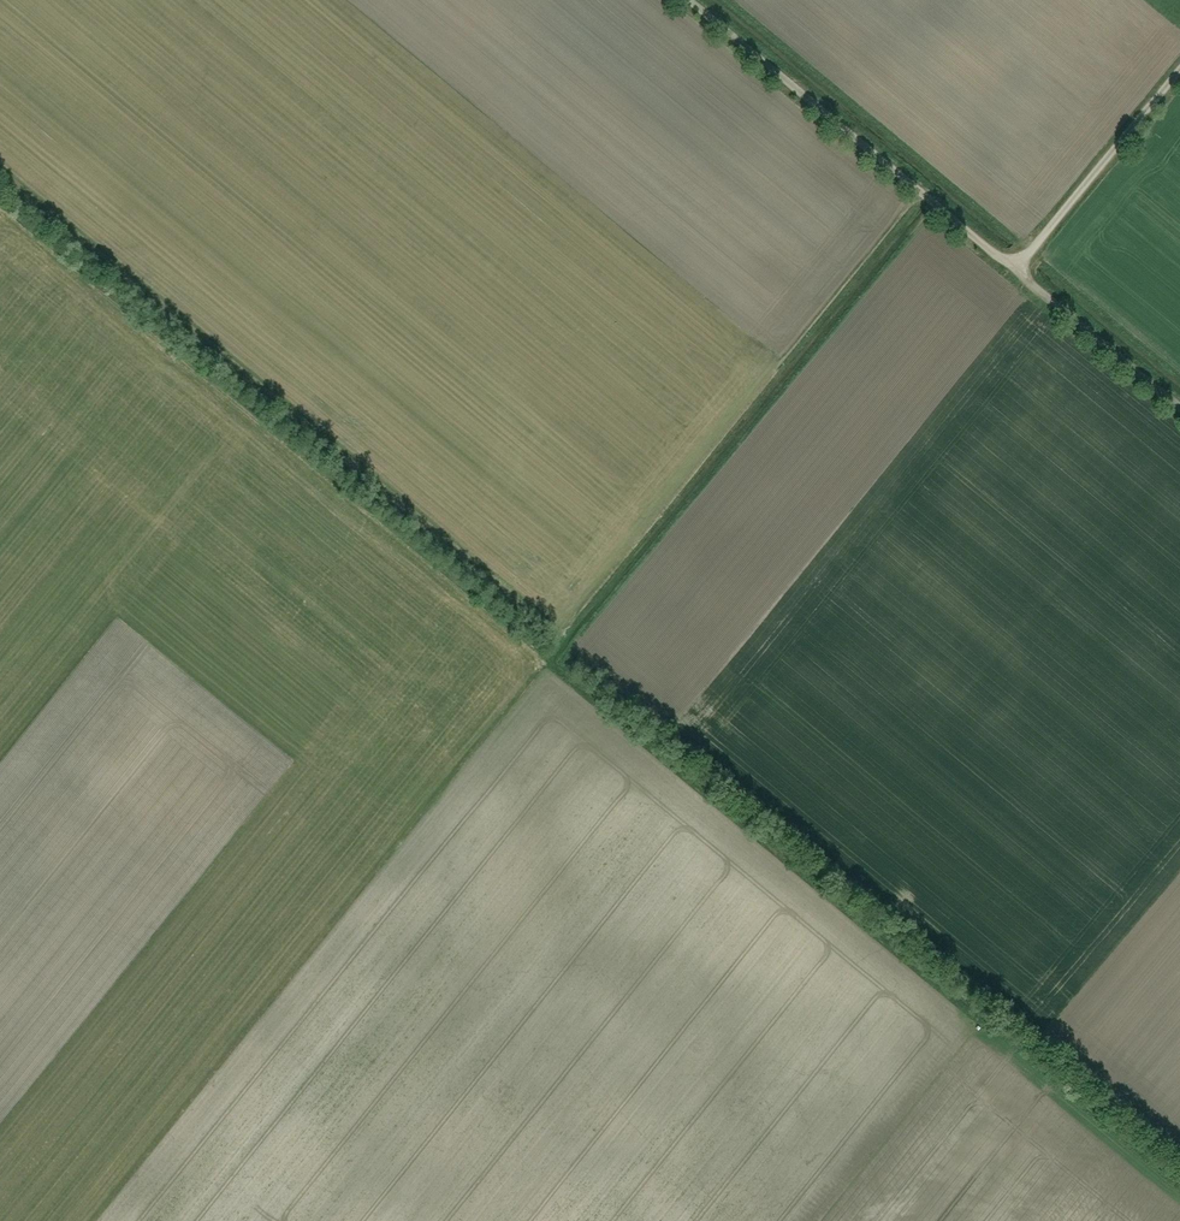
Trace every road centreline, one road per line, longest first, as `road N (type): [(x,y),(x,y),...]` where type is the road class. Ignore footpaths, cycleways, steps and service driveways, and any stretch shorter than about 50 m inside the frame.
road 1 (unclassified): [(1179,89),(1053,250),(734,0)]

